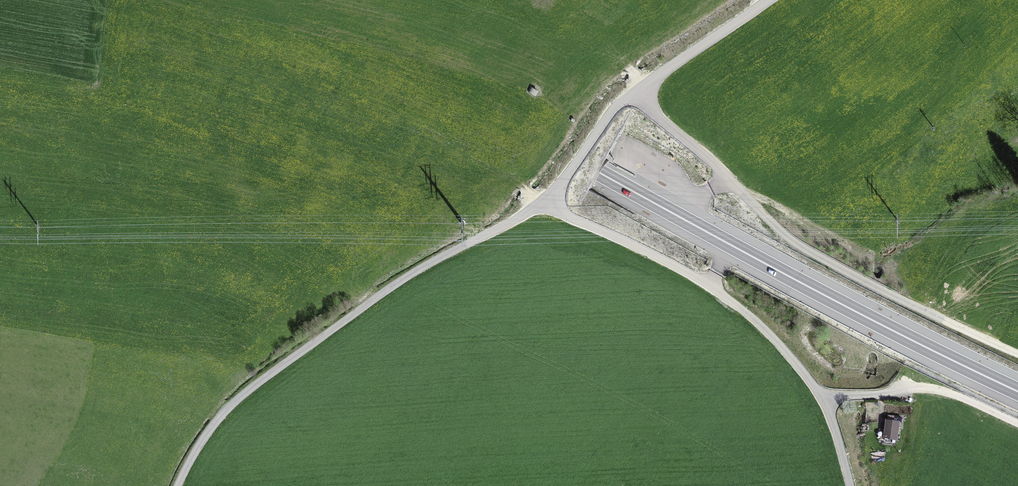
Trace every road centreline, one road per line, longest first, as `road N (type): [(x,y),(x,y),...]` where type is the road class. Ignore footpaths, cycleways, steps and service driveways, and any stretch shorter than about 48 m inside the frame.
road 1 (trunk): [(276,0),(1017,391)]
road 2 (unclassified): [(177,485),(199,444),(252,385),(422,267),(550,199),(613,110),(769,0)]
road 3 (track): [(639,89),(657,117),(787,236),(1017,353)]

